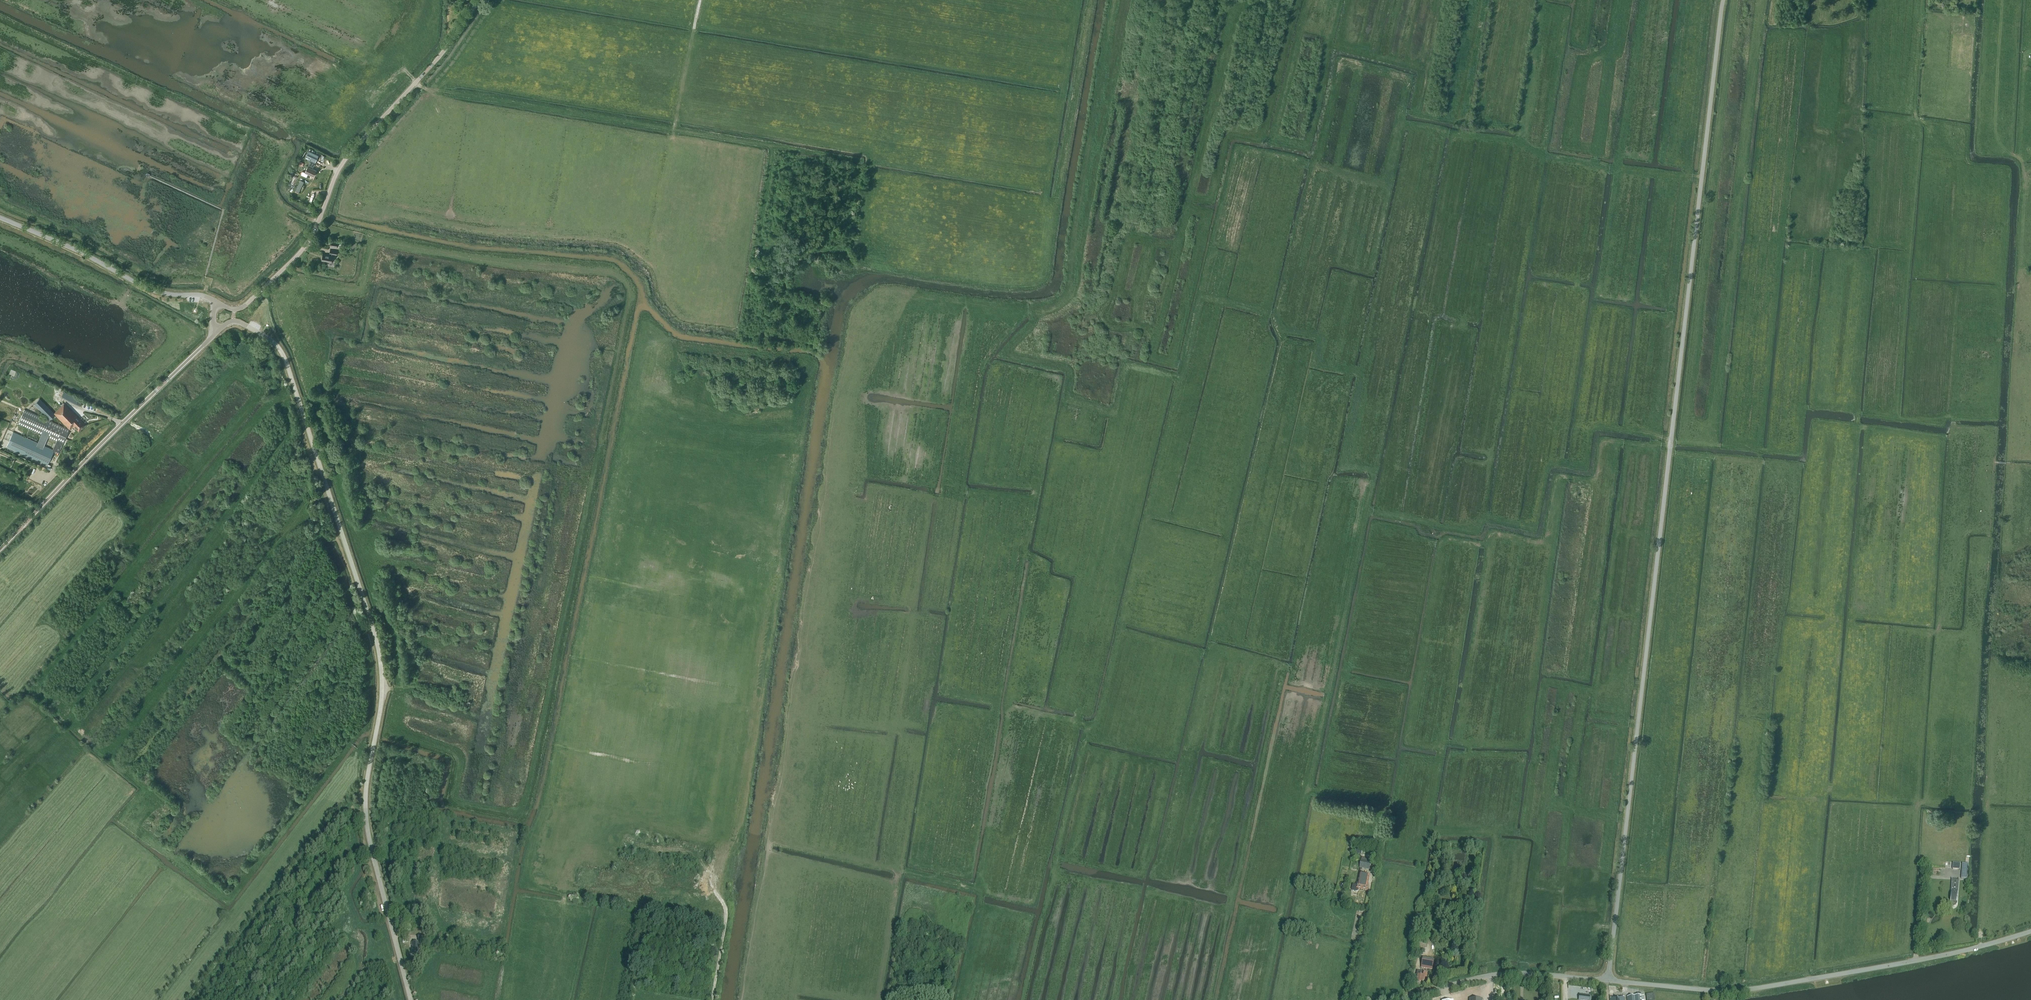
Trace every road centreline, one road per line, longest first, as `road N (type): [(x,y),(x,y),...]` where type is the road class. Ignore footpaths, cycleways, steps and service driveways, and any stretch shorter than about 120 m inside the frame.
road 1 (unclassified): [(1608,980),(1722,0)]
road 2 (unclassified): [(411,999),(367,812),(382,700),(375,637),(283,354),(238,320),(219,330)]
road 3 (unclassified): [(1608,980),(1763,988),(1939,958),(2030,932)]
road 4 (tertiary): [(217,302),(242,308),(301,251),(350,152),(434,62),(479,0)]
road 5 (tertiary): [(0,549),(219,330)]
road 6 (unclassified): [(217,302),(148,288),(0,218)]
road 7 (unclassified): [(1393,999),(1506,973),(1608,980)]

